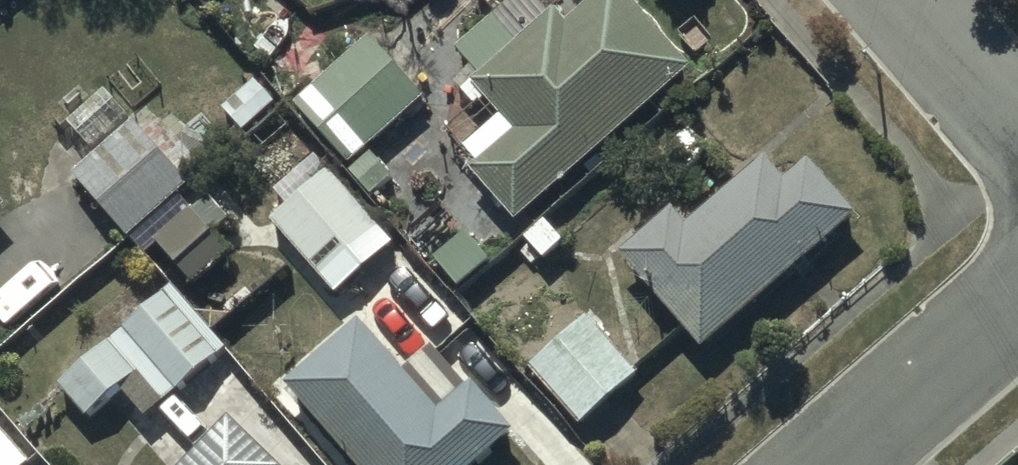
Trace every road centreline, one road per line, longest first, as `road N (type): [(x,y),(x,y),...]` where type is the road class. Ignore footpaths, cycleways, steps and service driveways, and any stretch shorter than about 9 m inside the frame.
road 1 (residential): [(830,464),(1017,299)]
road 2 (residential): [(905,0),(1017,127)]

